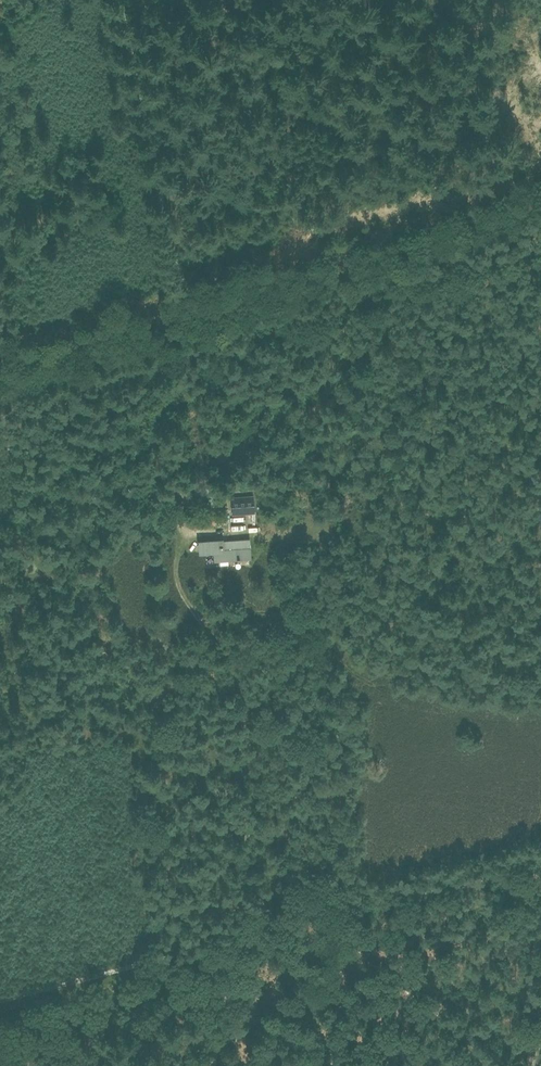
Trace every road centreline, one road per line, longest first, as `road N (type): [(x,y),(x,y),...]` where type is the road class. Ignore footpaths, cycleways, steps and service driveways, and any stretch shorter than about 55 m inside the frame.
road 1 (track): [(0,366),(540,196)]
road 2 (track): [(155,357),(540,230)]
road 3 (track): [(206,1065),(234,929),(0,986)]
road 4 (track): [(155,357),(171,308),(107,0)]
road 5 (track): [(234,929),(319,926),(506,1065)]
road 6 (track): [(319,926),(359,900),(540,855)]

